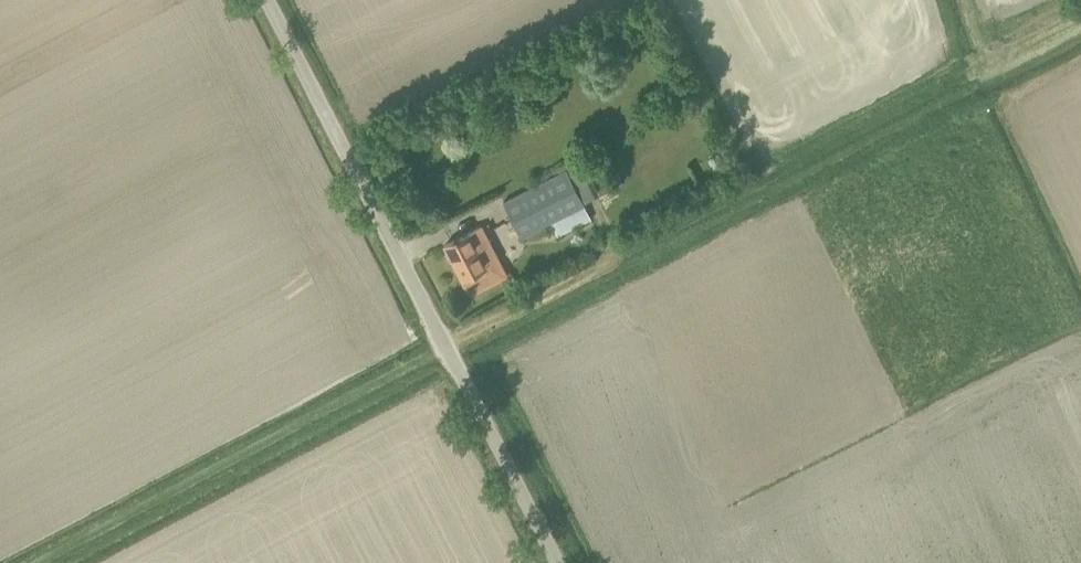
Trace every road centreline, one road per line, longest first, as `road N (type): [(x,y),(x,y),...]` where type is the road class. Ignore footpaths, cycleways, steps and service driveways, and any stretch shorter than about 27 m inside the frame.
road 1 (track): [(1080,18),(41,562)]
road 2 (unclassified): [(558,562),(259,0)]

